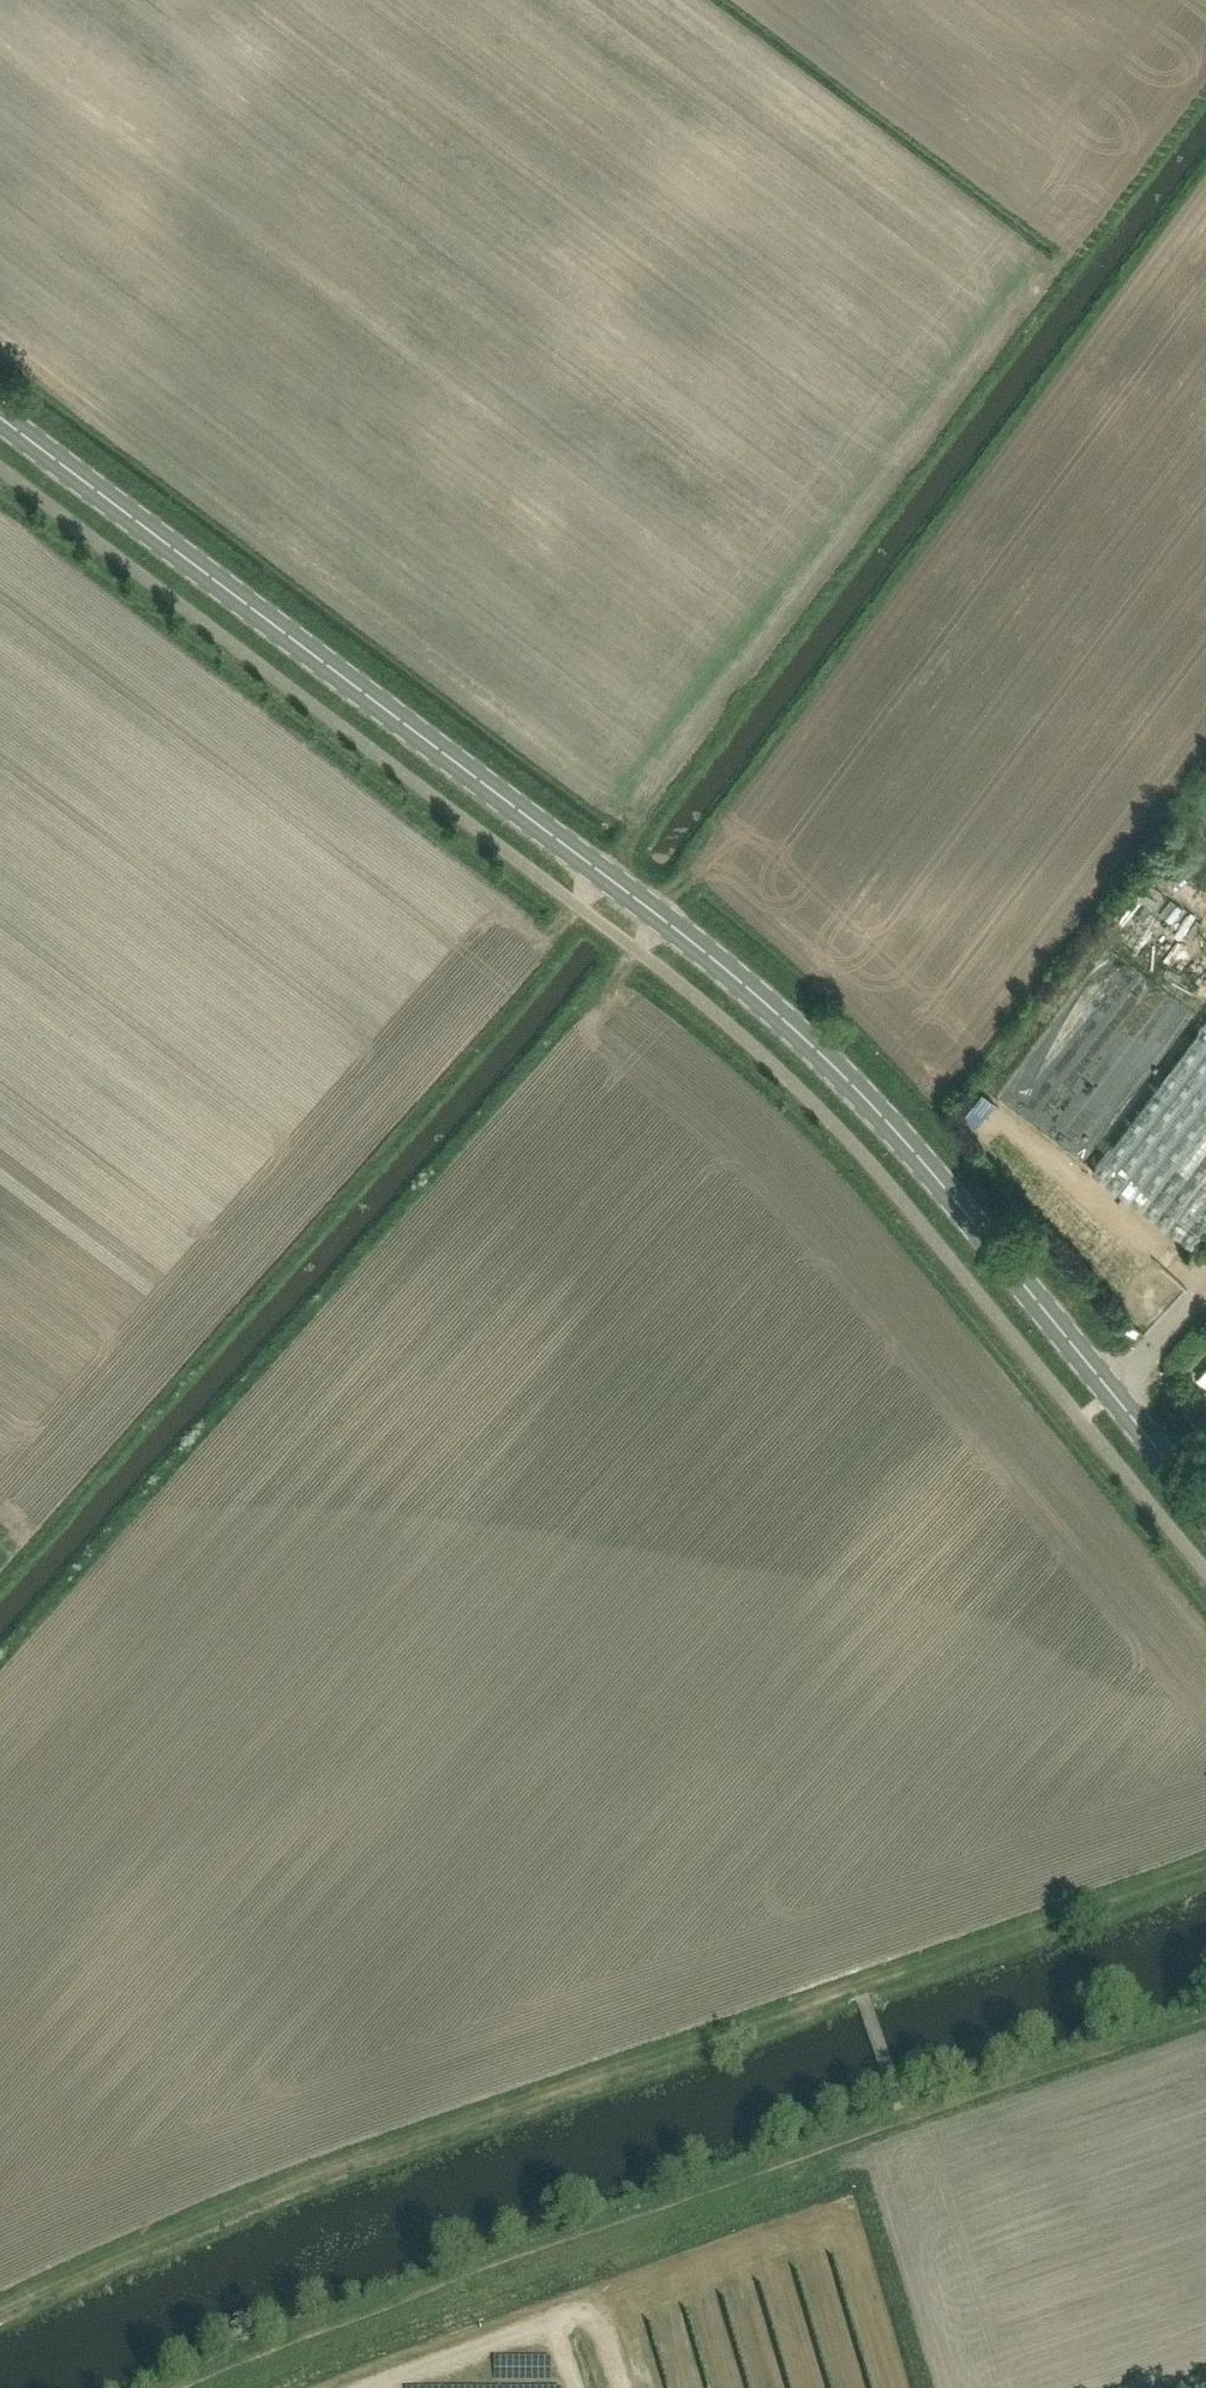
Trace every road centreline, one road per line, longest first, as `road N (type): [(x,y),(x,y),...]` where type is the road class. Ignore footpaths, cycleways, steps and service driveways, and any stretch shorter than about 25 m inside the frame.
road 1 (tertiary): [(1205,1509),(898,1134),(799,1033),(0,416)]

